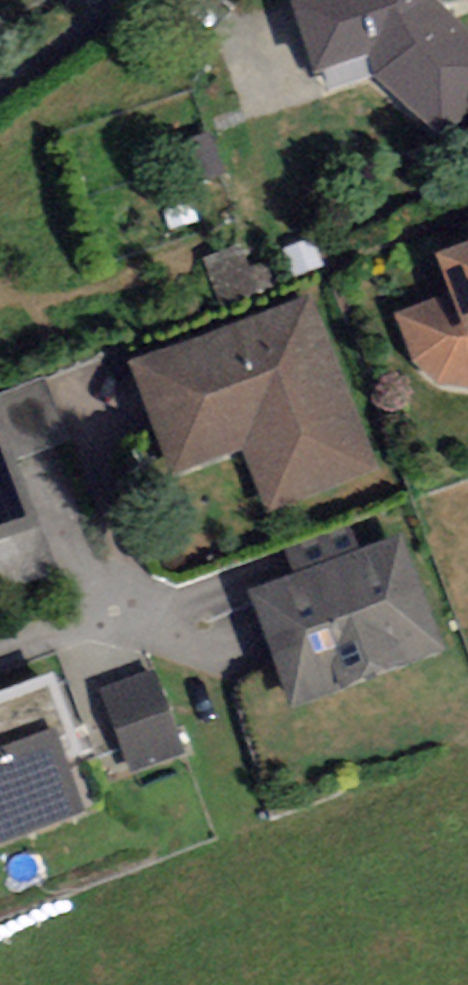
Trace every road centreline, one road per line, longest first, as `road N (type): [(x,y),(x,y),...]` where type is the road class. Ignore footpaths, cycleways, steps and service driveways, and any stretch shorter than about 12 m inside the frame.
road 1 (residential): [(115,0),(77,40),(0,89)]

